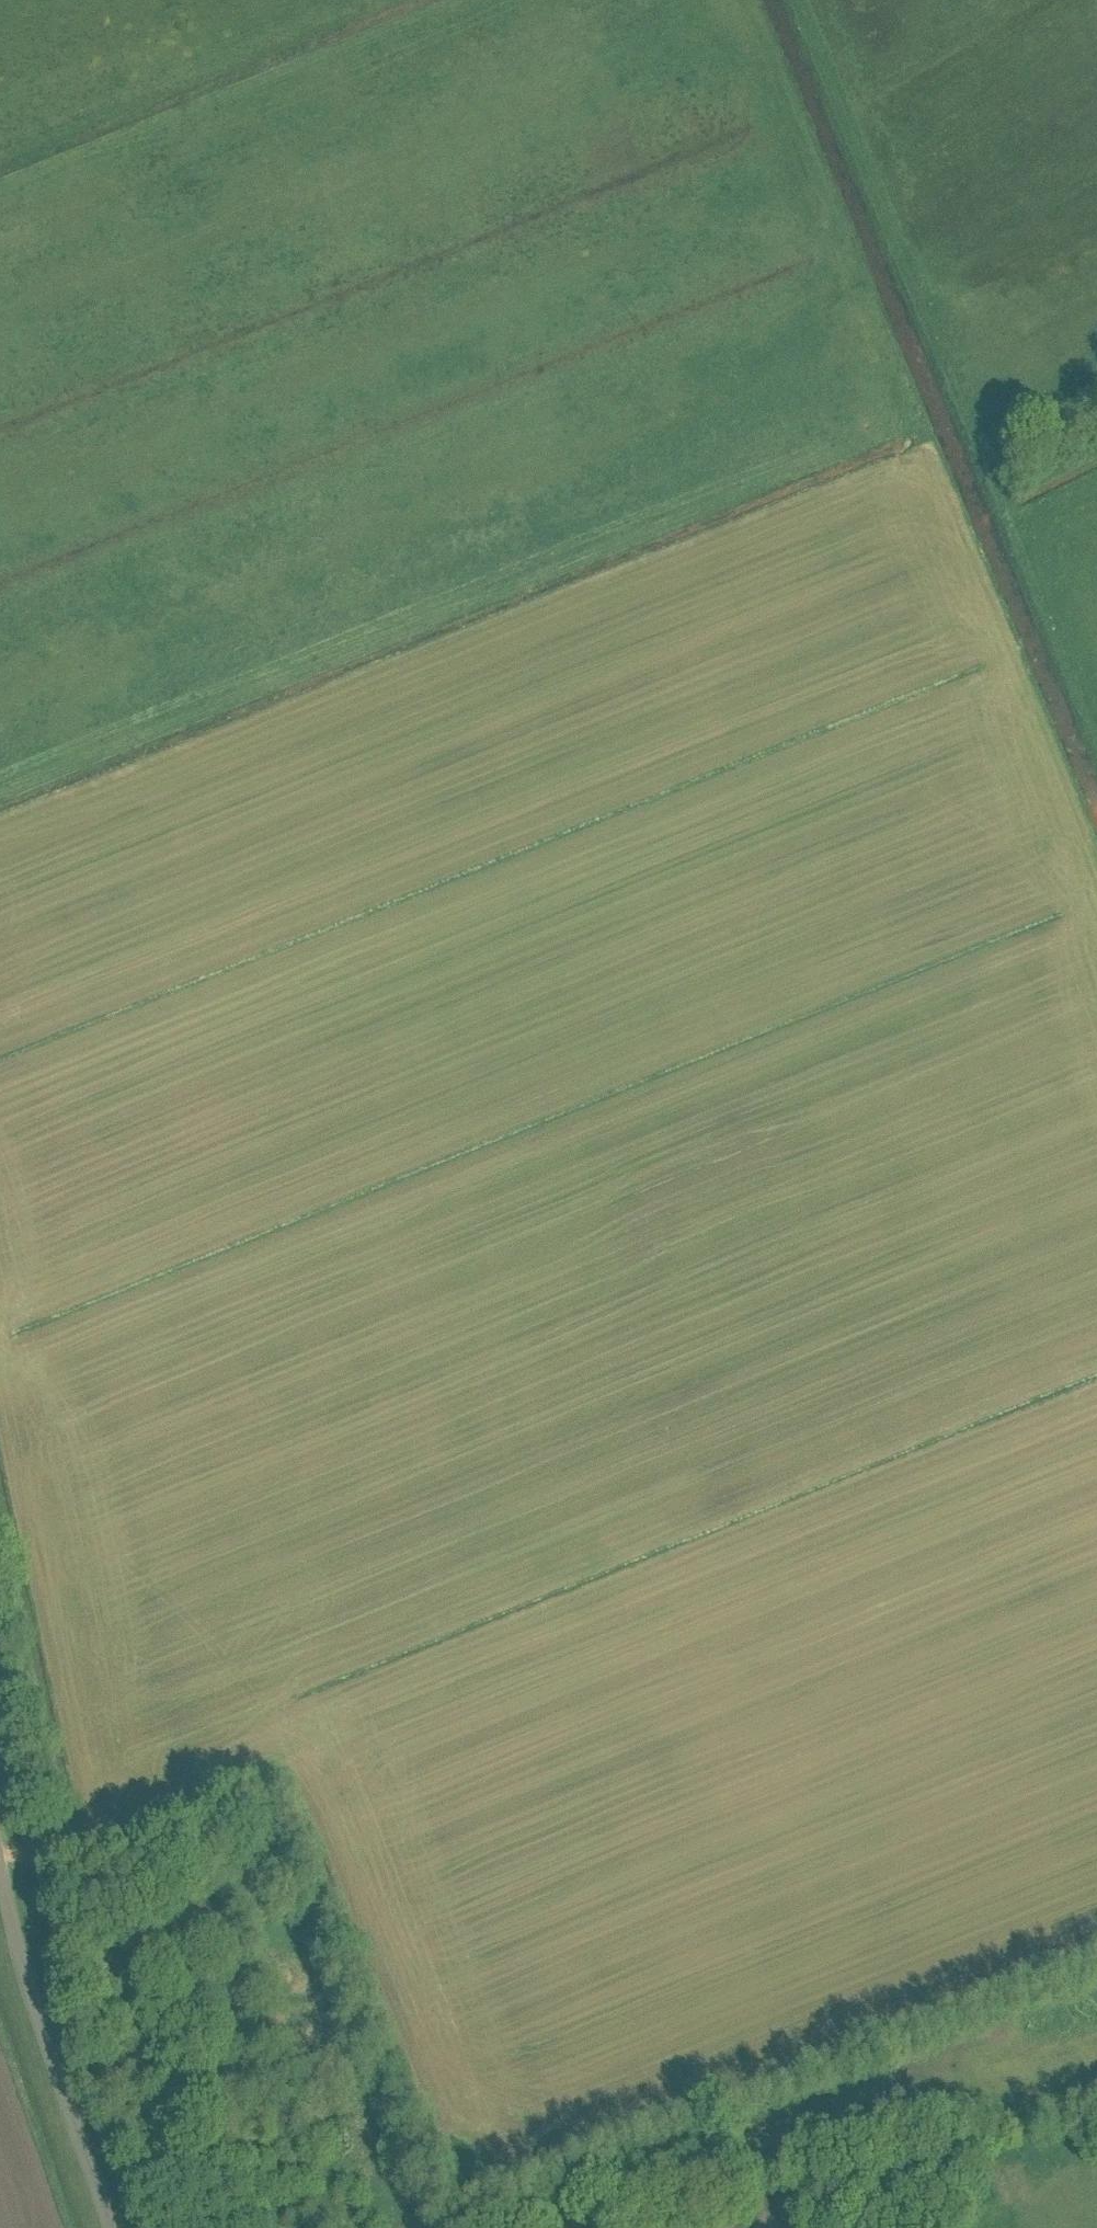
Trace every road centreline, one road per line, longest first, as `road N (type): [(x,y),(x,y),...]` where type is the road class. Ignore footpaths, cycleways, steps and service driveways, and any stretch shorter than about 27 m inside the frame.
road 1 (unclassified): [(111,2227),(30,2001),(0,1863)]

